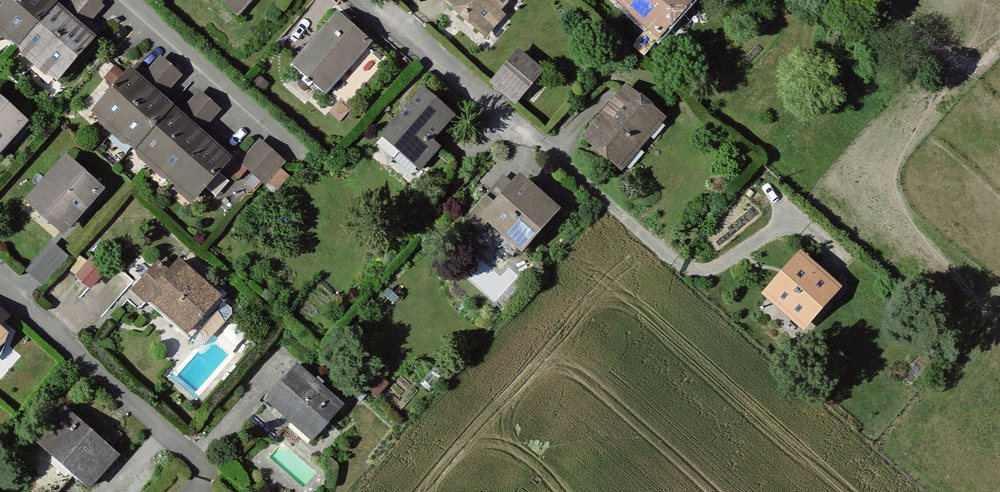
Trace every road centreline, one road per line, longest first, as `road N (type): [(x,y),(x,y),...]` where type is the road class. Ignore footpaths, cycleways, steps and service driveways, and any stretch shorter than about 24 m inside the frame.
road 1 (residential): [(0,279),(209,473)]
road 2 (residential): [(134,0),(306,154)]
road 3 (residential): [(366,0),(522,131)]

